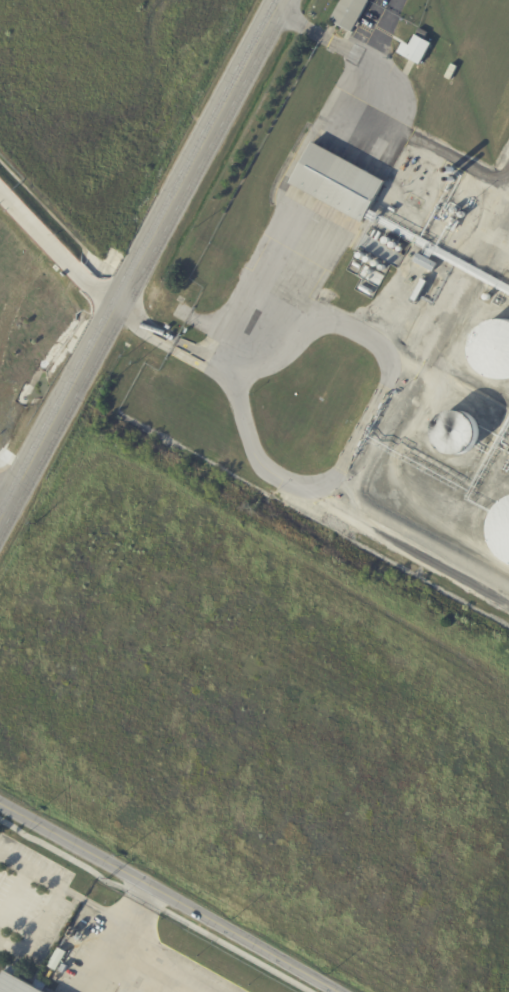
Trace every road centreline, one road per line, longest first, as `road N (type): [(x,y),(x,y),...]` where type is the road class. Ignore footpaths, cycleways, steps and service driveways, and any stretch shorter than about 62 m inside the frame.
road 1 (tertiary): [(0,520),(277,0)]
road 2 (tertiary): [(0,802),(338,991)]

